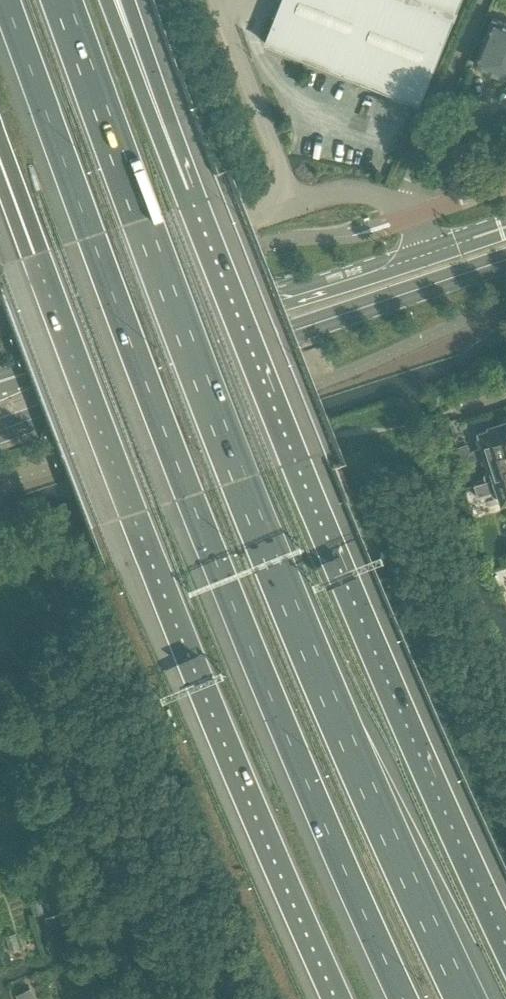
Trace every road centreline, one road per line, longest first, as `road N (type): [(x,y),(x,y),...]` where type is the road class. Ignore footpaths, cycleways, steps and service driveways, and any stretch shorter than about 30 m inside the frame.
road 1 (motorway): [(469,998),(241,479),(64,0)]
road 2 (motorway): [(7,0),(189,496),(399,998)]
road 3 (motorway): [(0,154),(133,514),(342,998)]
road 4 (motorway): [(505,945),(398,706),(192,200)]
road 5 (primary): [(0,431),(505,259)]
road 6 (primary): [(430,253),(0,383)]
road 7 (motorway): [(192,200),(107,0)]
road 8 (motorway): [(192,200),(128,0)]

